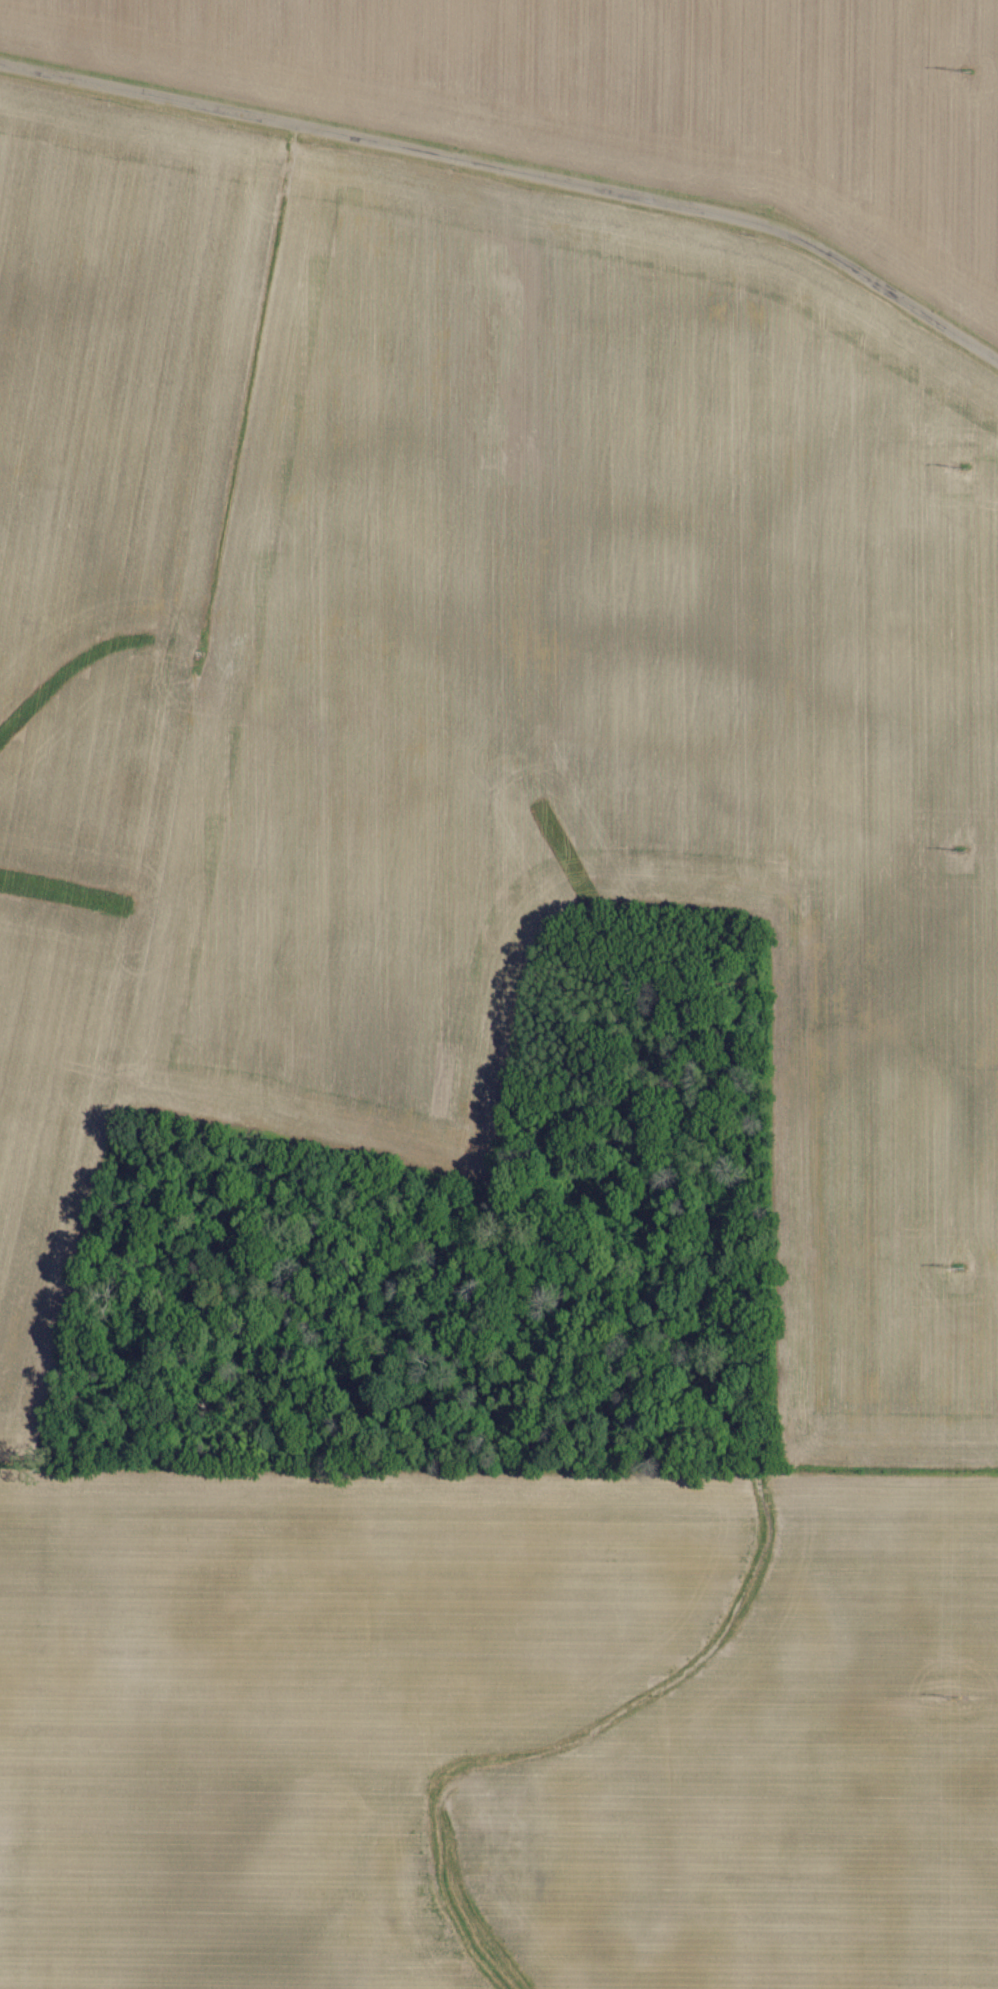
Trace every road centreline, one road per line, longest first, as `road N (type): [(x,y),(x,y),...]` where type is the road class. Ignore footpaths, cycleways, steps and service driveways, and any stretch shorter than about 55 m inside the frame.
road 1 (residential): [(0,62),(748,220),(823,250),(997,359)]

